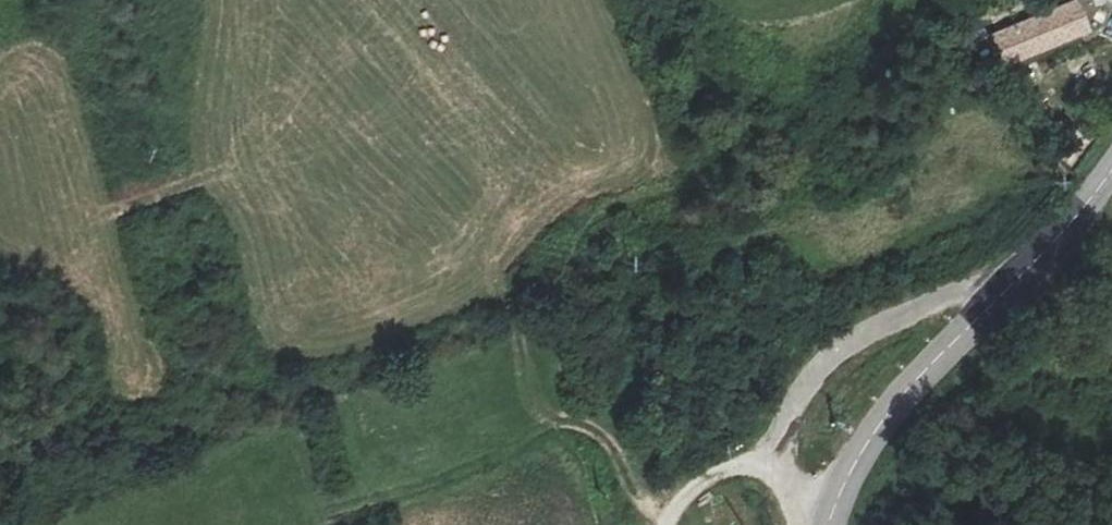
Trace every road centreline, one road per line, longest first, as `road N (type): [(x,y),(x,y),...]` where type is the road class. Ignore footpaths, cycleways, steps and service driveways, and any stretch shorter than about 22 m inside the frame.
road 1 (tertiary): [(830,524),(885,417),(1046,253),(1111,173)]
road 2 (track): [(557,429),(527,430),(470,470),(318,508)]
road 3 (track): [(666,519),(641,500),(608,437),(589,426),(557,429)]
road 4 (track): [(557,429),(509,302)]

